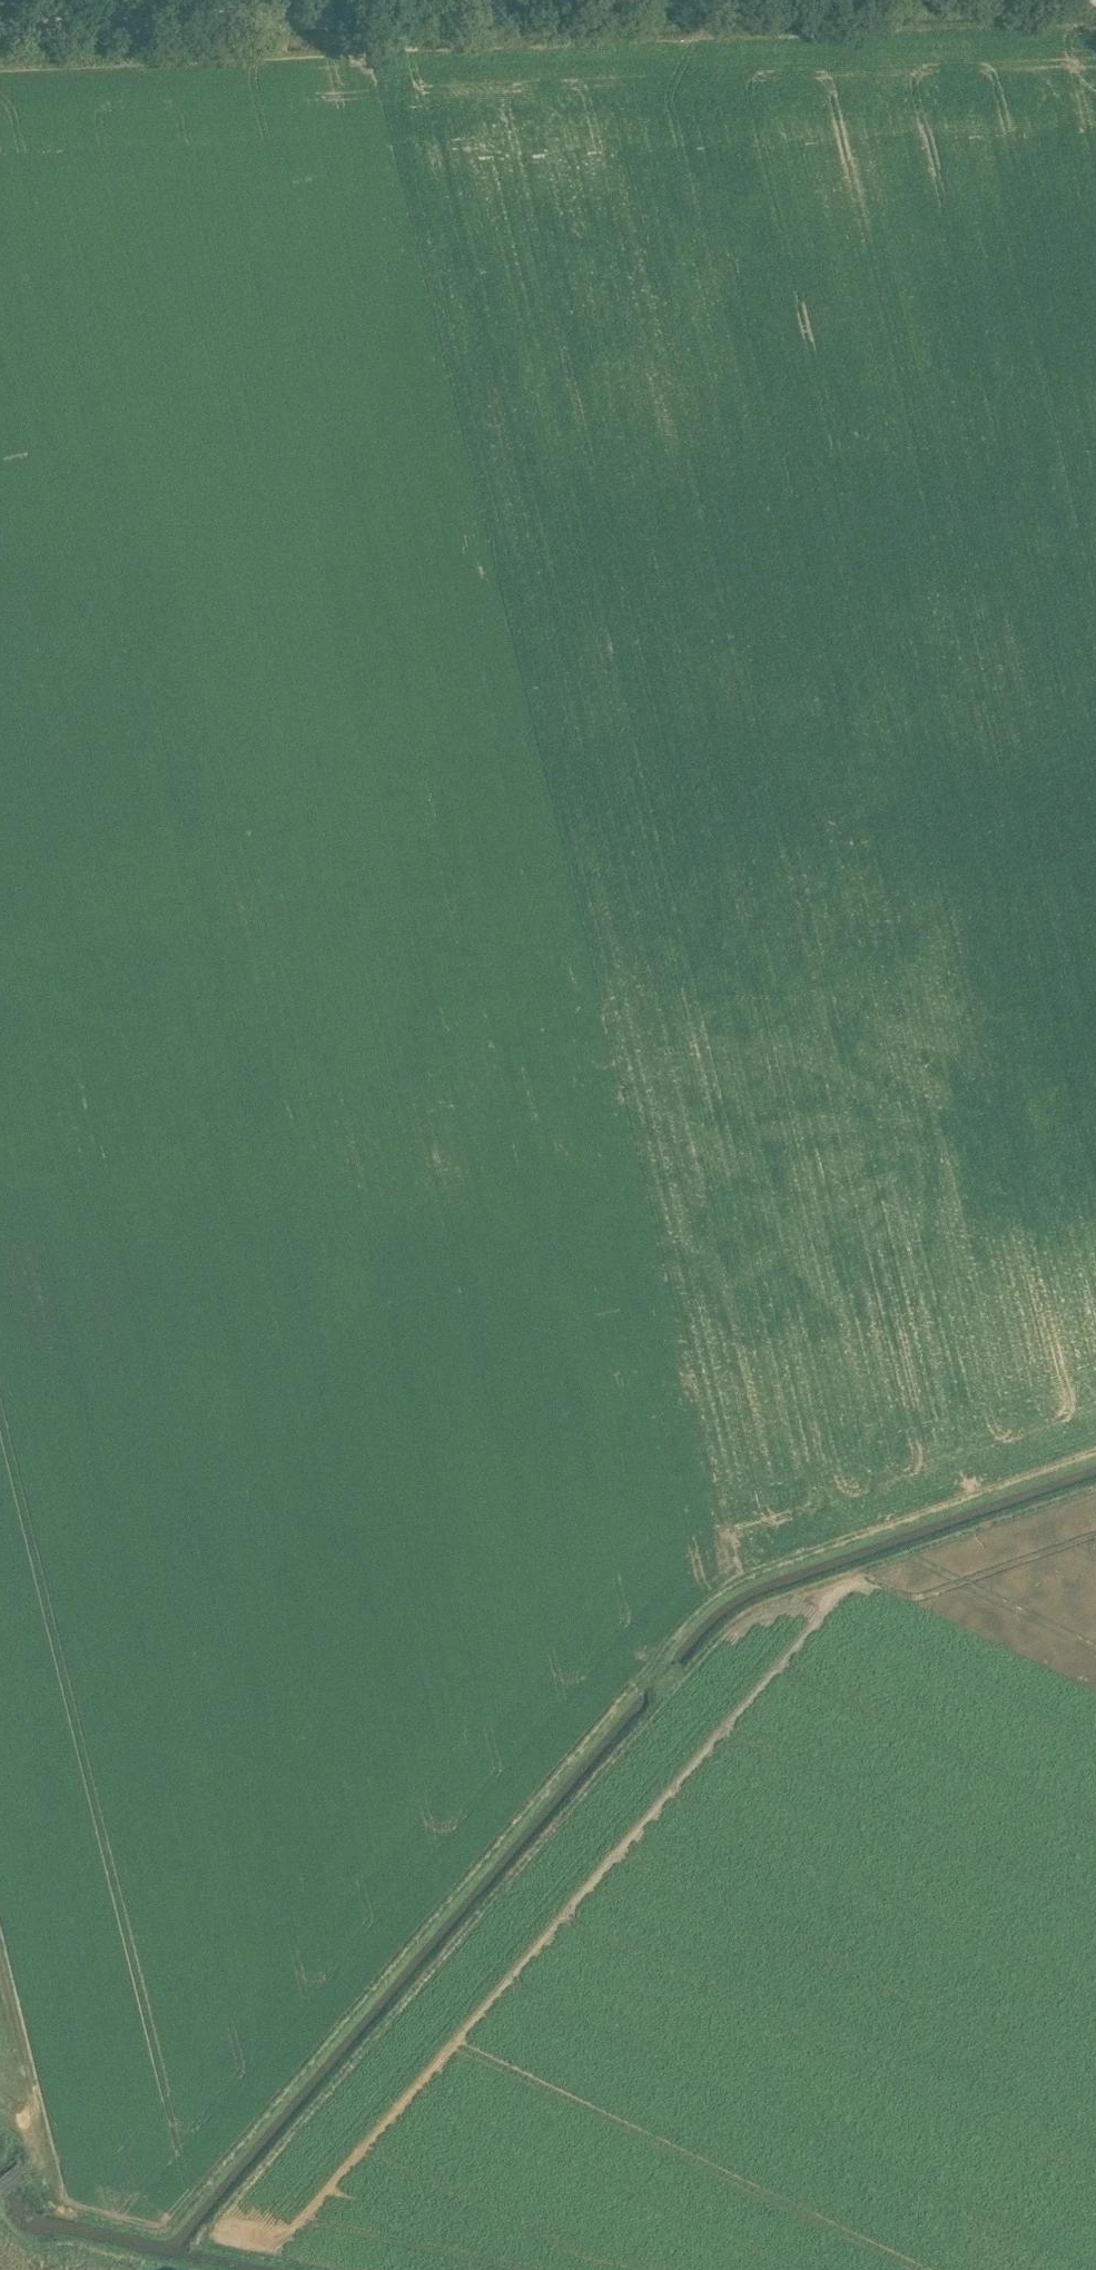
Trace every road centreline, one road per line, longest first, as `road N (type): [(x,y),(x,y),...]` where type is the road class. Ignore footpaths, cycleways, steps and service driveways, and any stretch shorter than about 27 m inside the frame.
road 1 (tertiary): [(0,24),(532,0)]

